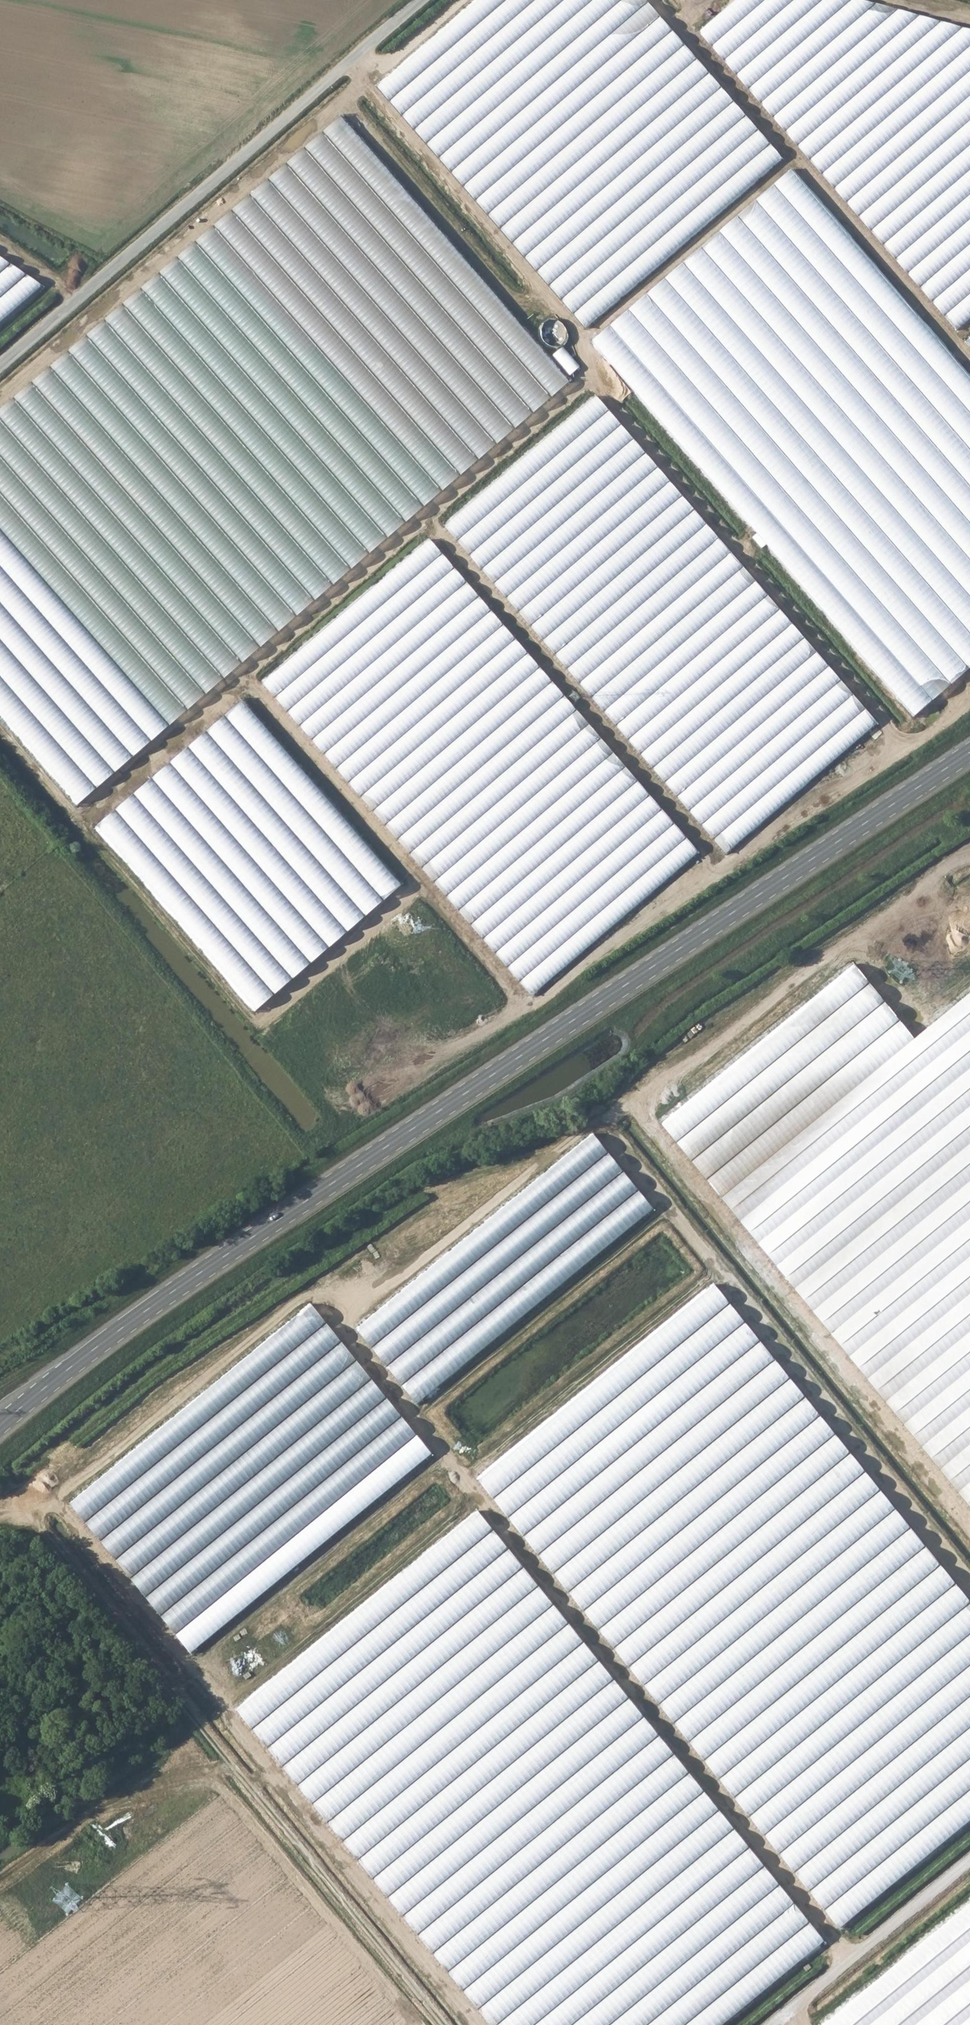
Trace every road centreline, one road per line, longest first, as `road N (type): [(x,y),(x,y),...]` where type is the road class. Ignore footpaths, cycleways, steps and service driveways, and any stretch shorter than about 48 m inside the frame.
road 1 (secondary): [(0,1428),(151,1309),(969,753)]
road 2 (track): [(447,2024),(39,1530)]
road 3 (unclassified): [(0,366),(421,0)]
road 4 (track): [(232,1764),(102,1810),(0,1879)]
road 5 (track): [(969,1860),(771,2024)]

